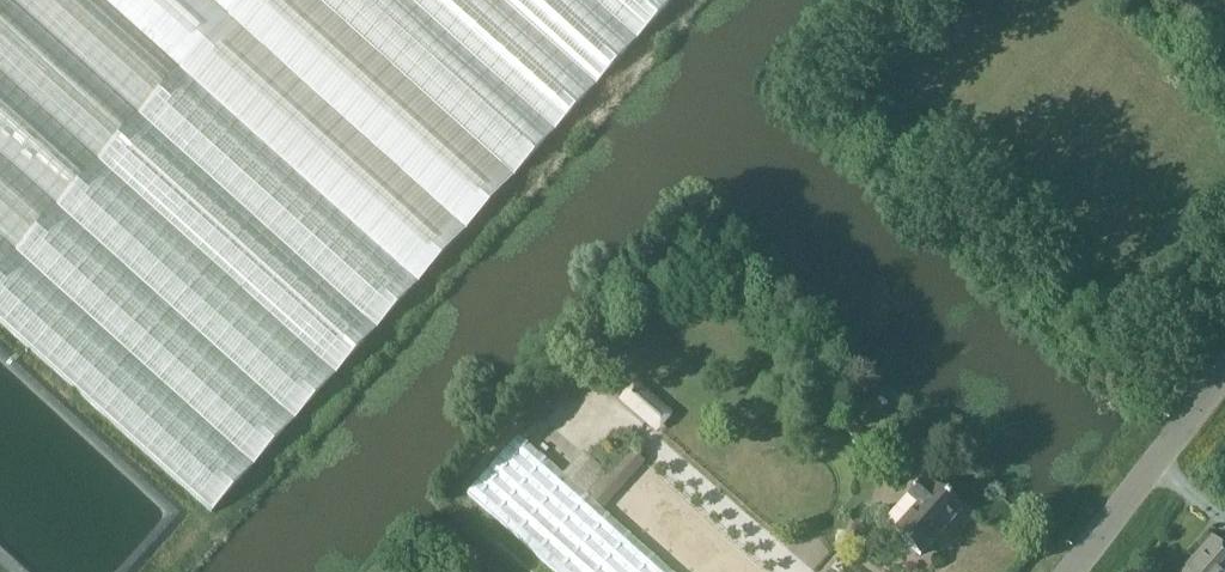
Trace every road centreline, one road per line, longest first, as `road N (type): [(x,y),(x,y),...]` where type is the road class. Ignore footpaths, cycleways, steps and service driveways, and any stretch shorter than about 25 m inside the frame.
road 1 (unclassified): [(1070,571),(1224,369)]

